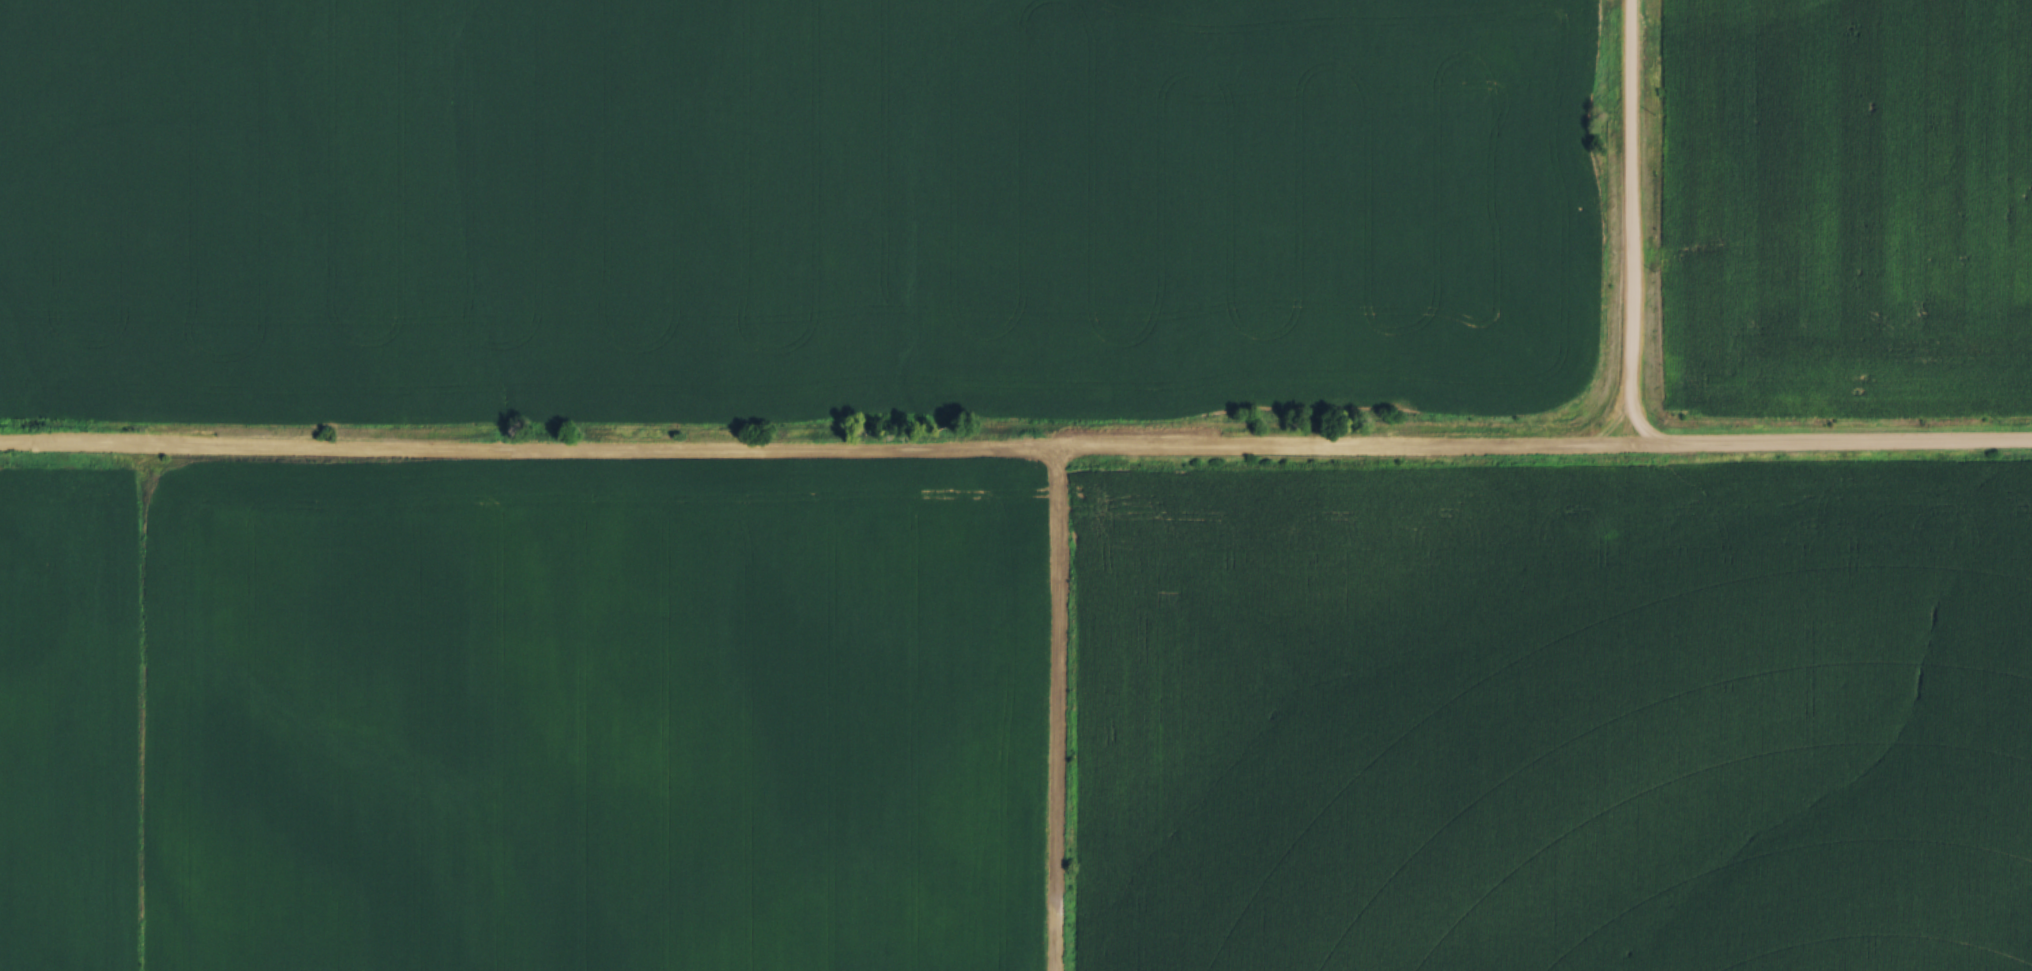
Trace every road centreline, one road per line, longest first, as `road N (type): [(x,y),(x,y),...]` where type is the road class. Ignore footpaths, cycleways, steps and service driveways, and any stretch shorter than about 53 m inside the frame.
road 1 (residential): [(2031,443),(0,447)]
road 2 (residential): [(1053,970),(1055,448)]
road 3 (residential): [(1633,447),(1630,0)]

